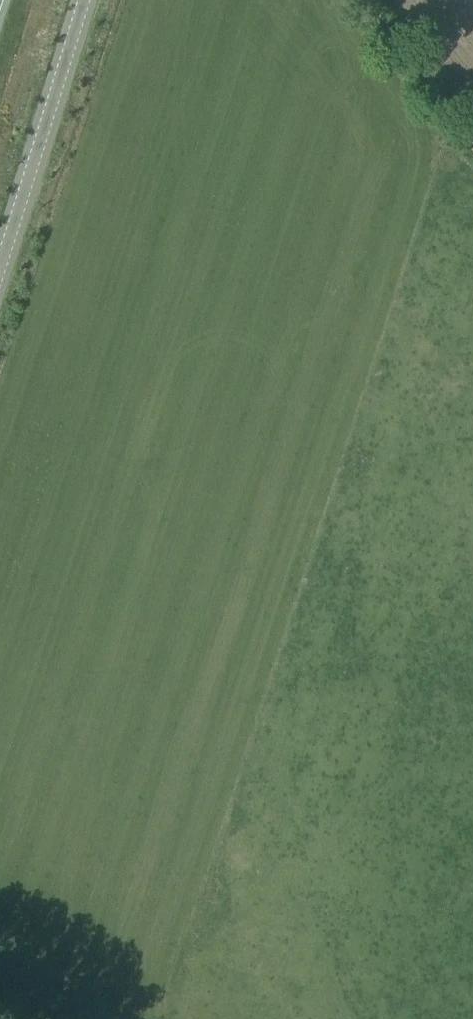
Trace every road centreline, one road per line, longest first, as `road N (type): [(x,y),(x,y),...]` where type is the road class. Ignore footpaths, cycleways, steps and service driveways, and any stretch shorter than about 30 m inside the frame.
road 1 (secondary): [(84,0),(0,265)]
road 2 (track): [(472,149),(356,0)]

